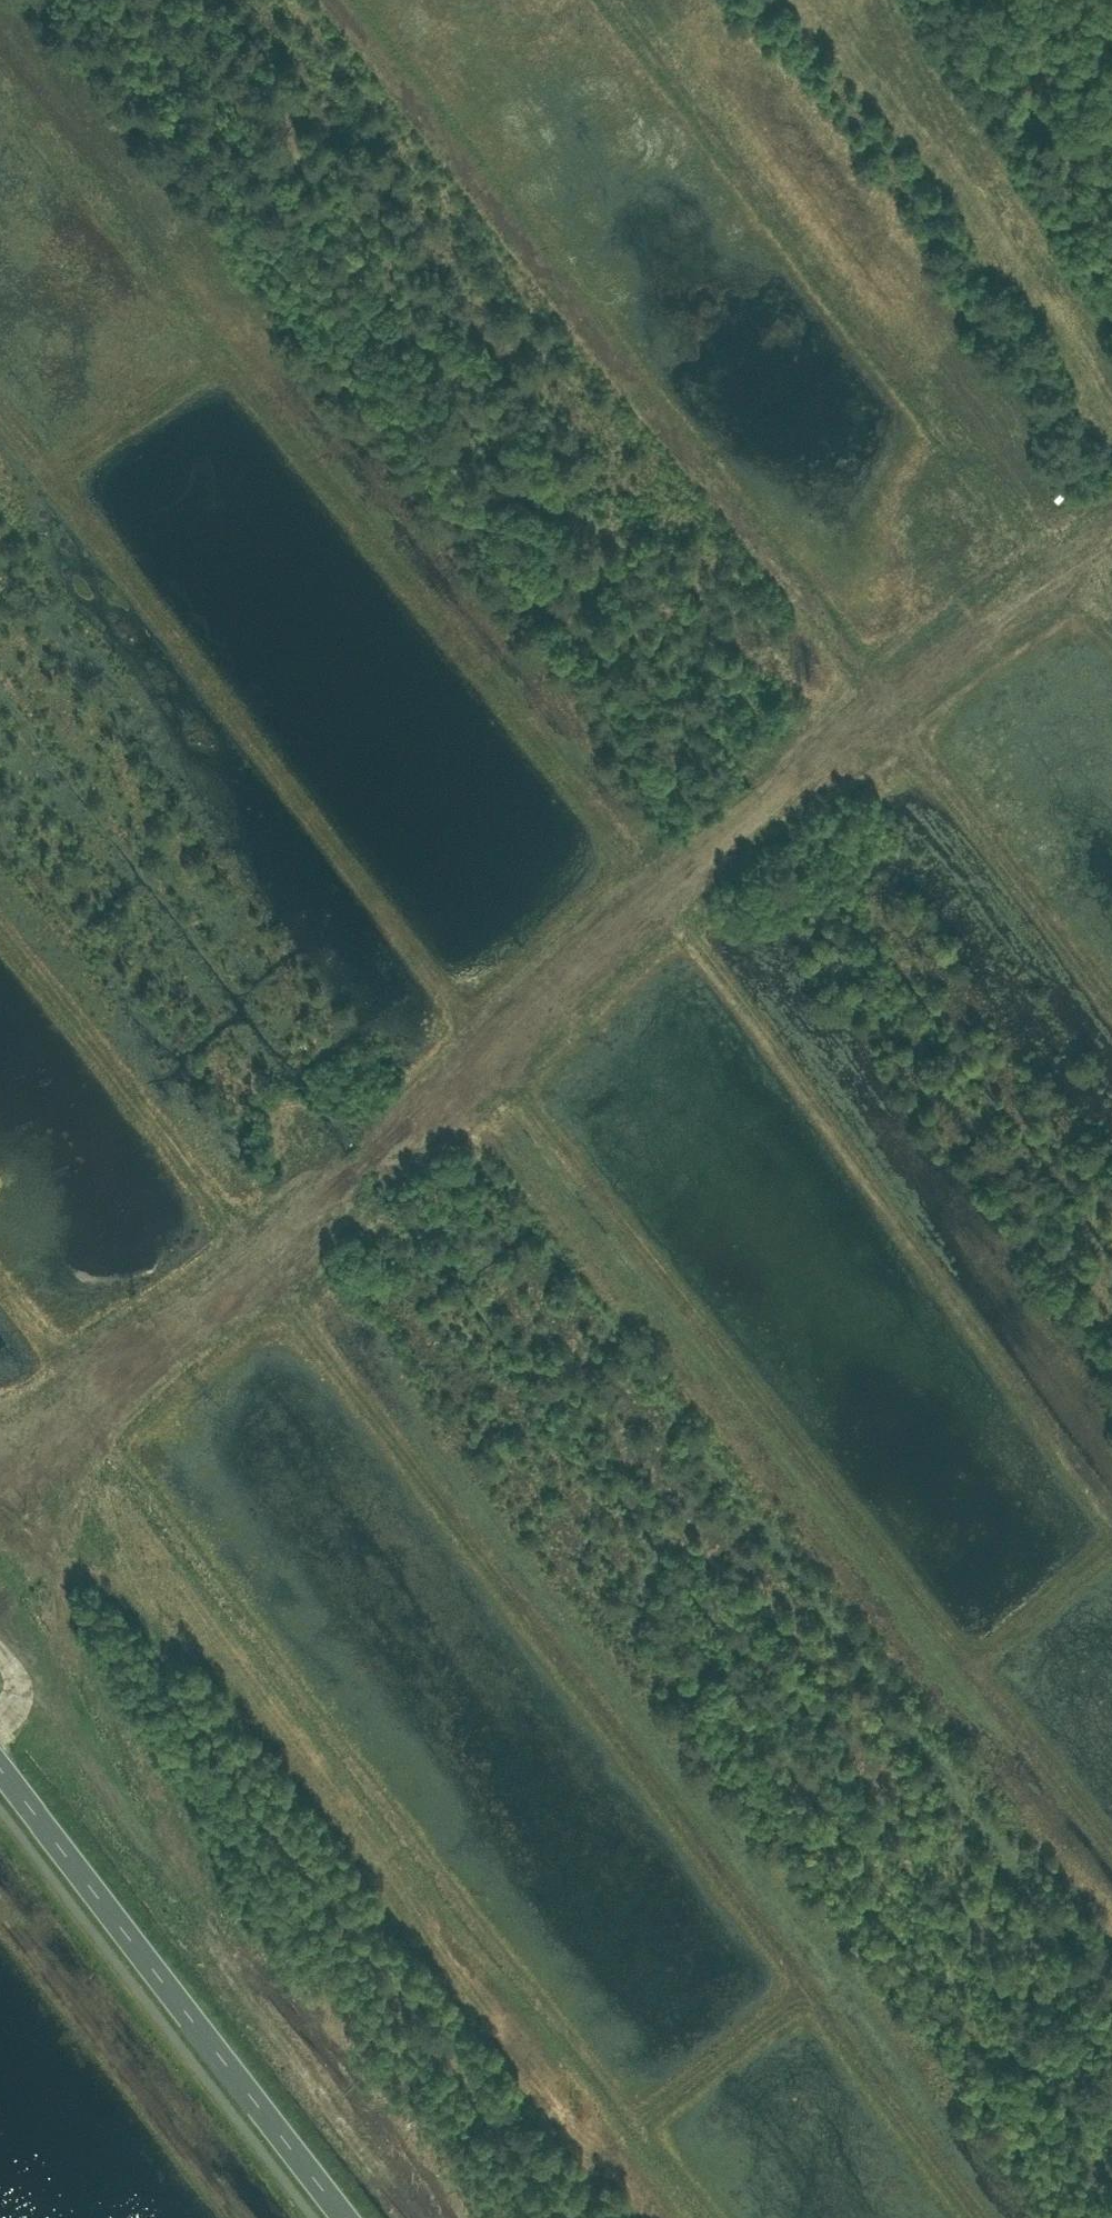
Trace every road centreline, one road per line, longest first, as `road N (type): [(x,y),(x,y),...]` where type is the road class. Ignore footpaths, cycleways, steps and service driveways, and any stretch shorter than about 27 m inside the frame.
road 1 (track): [(58,1429),(271,1266),(687,852),(924,664),(1111,535)]
road 2 (track): [(271,1266),(993,2217)]
road 3 (track): [(473,1065),(1111,1870)]
road 4 (track): [(58,1429),(684,2217)]
road 5 (track): [(667,872),(1111,1526)]
road 6 (tertiary): [(348,2217),(0,1767)]
road 7 (track): [(884,696),(1111,997)]
road 8 (track): [(615,2131),(824,1994)]
road 9 (track): [(952,1669),(1111,1551)]

